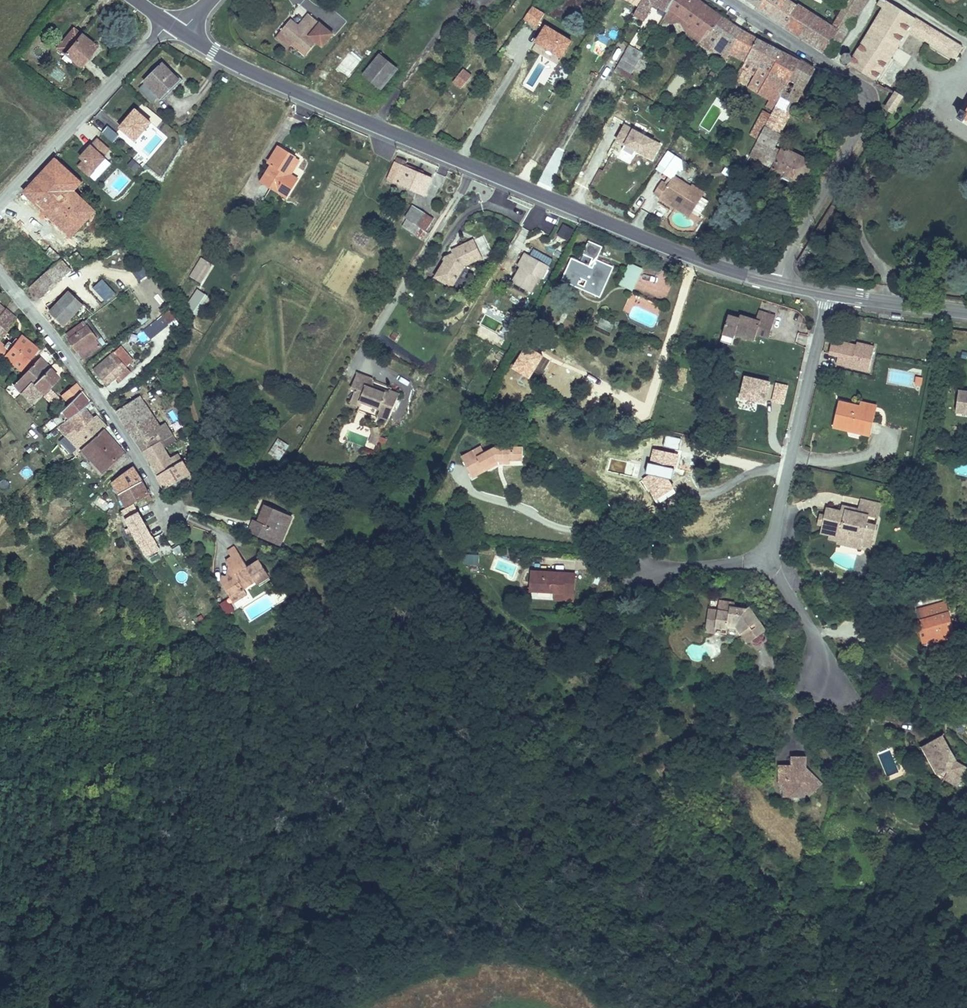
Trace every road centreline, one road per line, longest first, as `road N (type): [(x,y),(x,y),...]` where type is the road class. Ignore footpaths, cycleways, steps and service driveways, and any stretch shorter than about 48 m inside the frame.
road 1 (tertiary): [(780,283),(716,266),(436,152),(234,64),(181,32)]
road 2 (residential): [(728,0),(868,89),(873,102),(780,283)]
road 3 (residential): [(0,276),(112,412),(169,513)]
road 4 (residential): [(829,293),(766,558)]
road 5 (unclassified): [(168,24),(0,202)]
road 6 (residential): [(766,558),(809,631),(827,683)]
road 7 (tertiary): [(966,313),(829,293)]
road 8 (residential): [(766,558),(645,569)]

